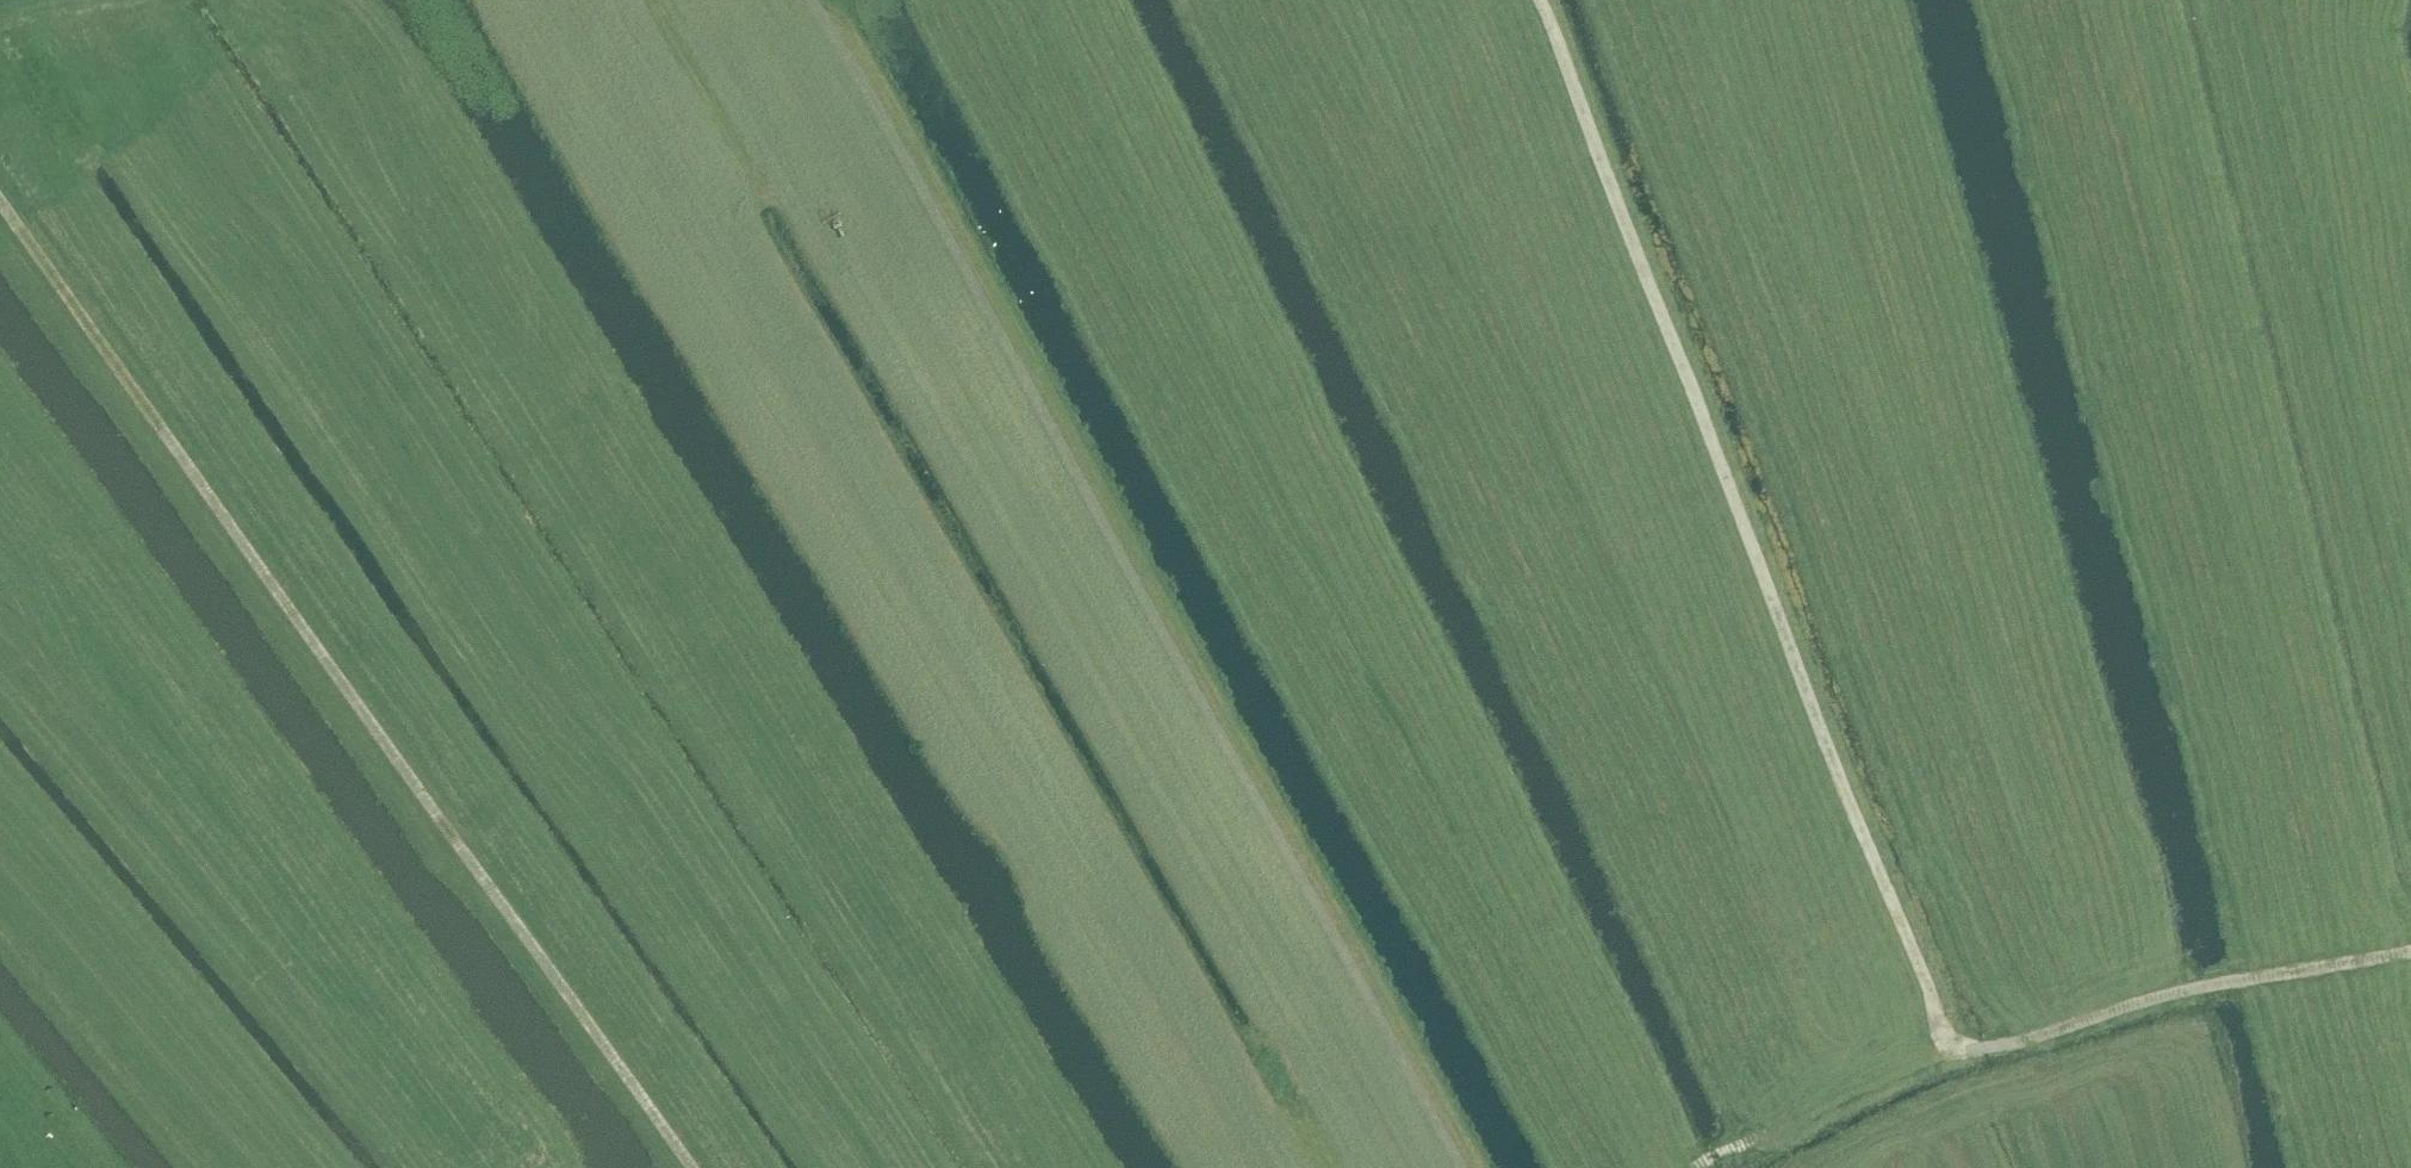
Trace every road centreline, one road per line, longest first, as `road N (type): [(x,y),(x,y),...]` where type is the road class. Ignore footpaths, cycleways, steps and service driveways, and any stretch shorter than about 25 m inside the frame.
road 1 (track): [(1539,0),(1954,1049),(2006,1051),(2184,992),(2410,953)]
road 2 (track): [(1461,1167),(811,0)]
road 3 (track): [(690,1167),(174,459),(0,205)]

